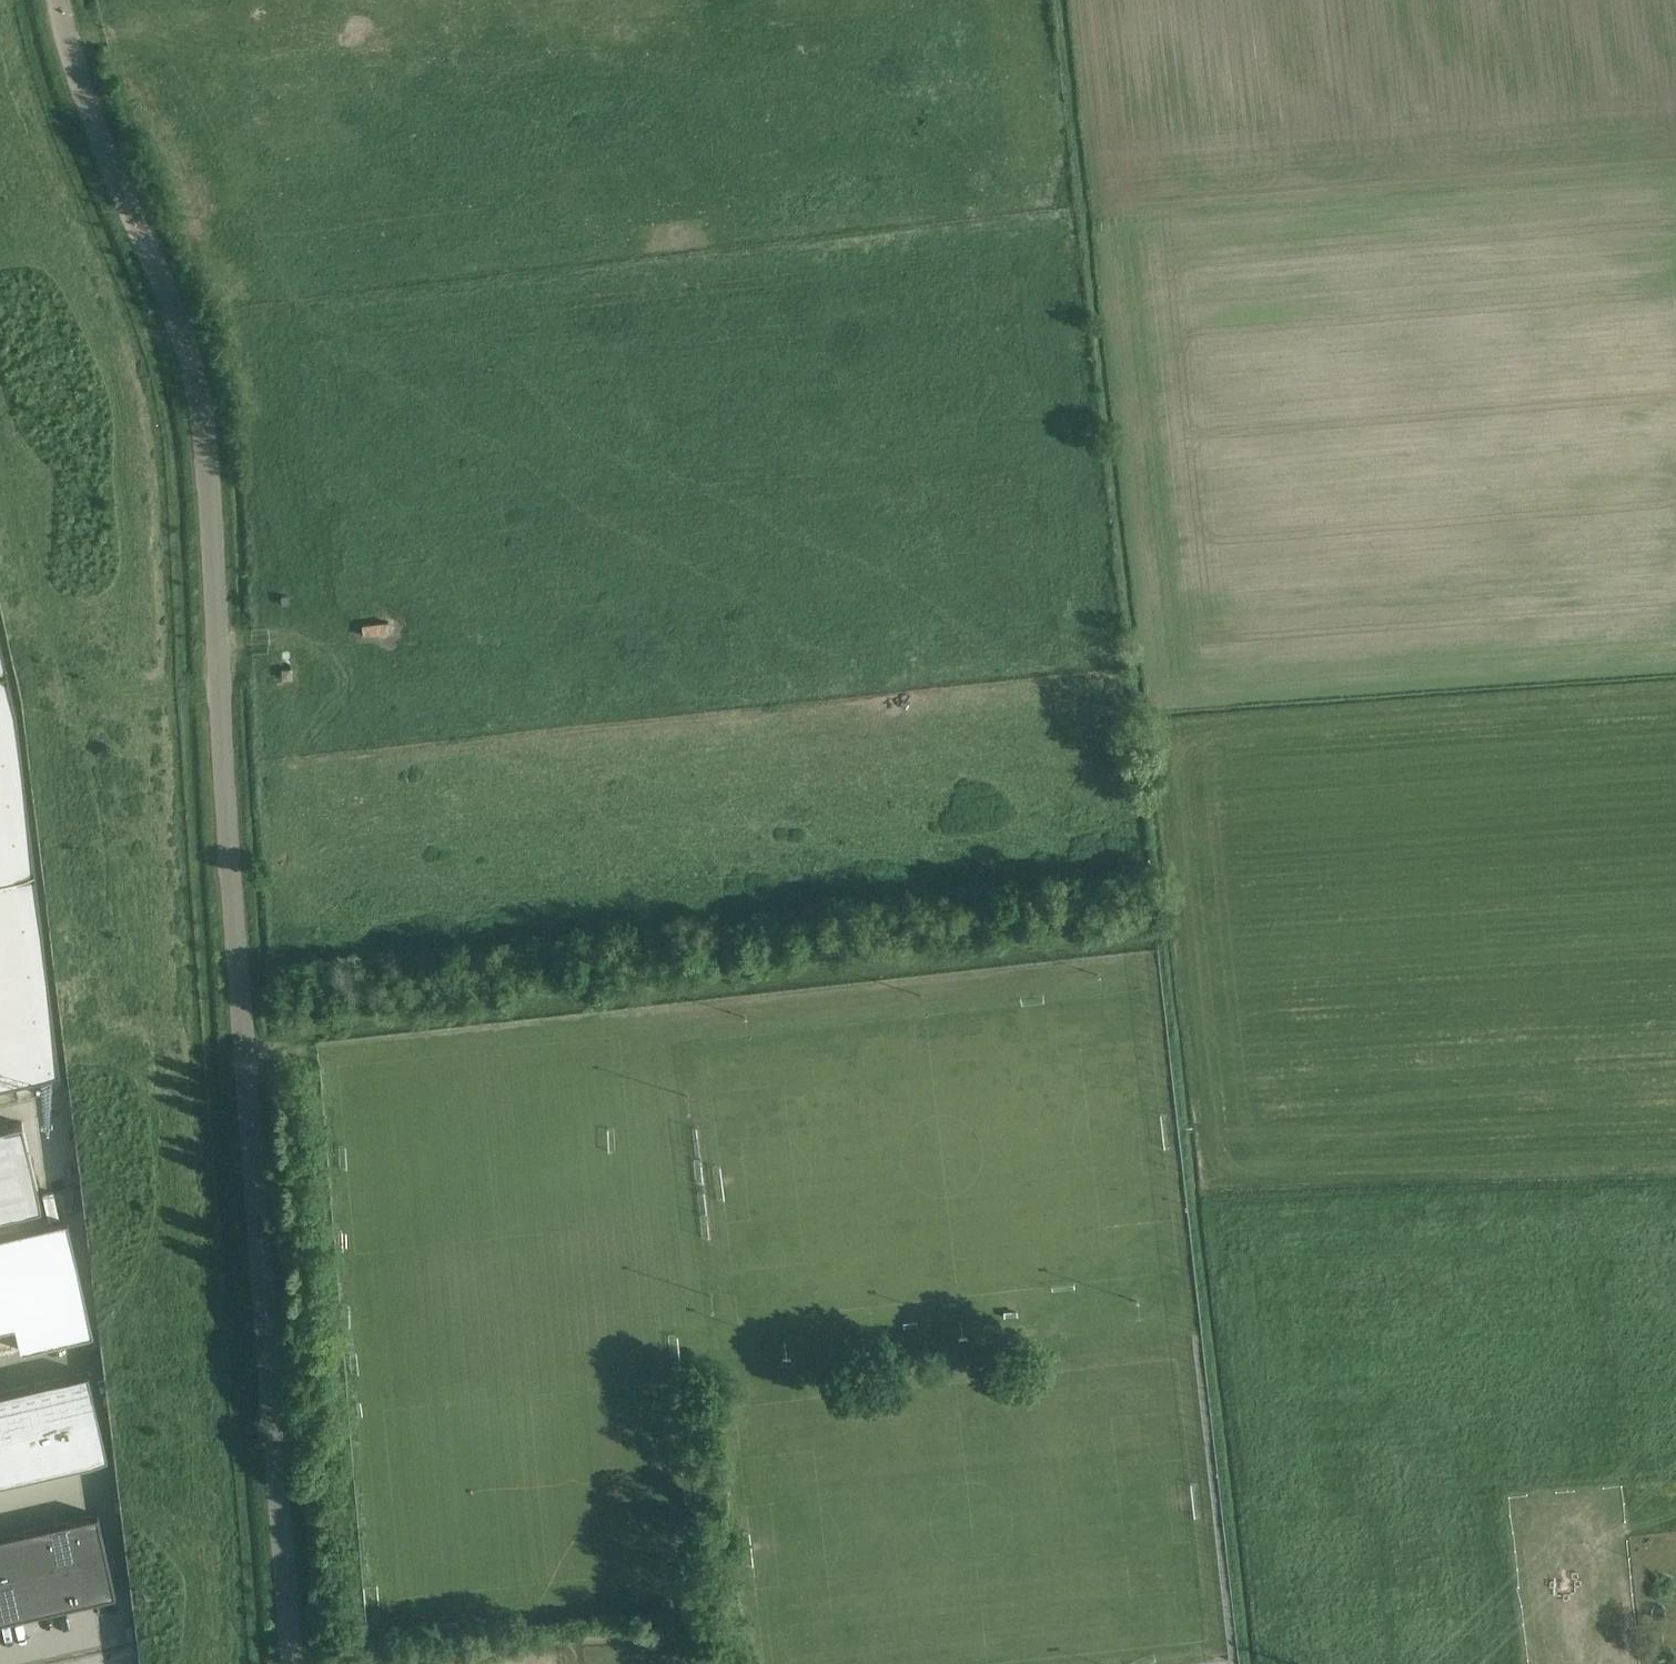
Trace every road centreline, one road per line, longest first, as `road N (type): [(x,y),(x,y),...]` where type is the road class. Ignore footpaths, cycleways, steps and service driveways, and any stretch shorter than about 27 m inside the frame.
road 1 (unclassified): [(293,1663),(199,397),(176,310),(82,89),(59,0)]

